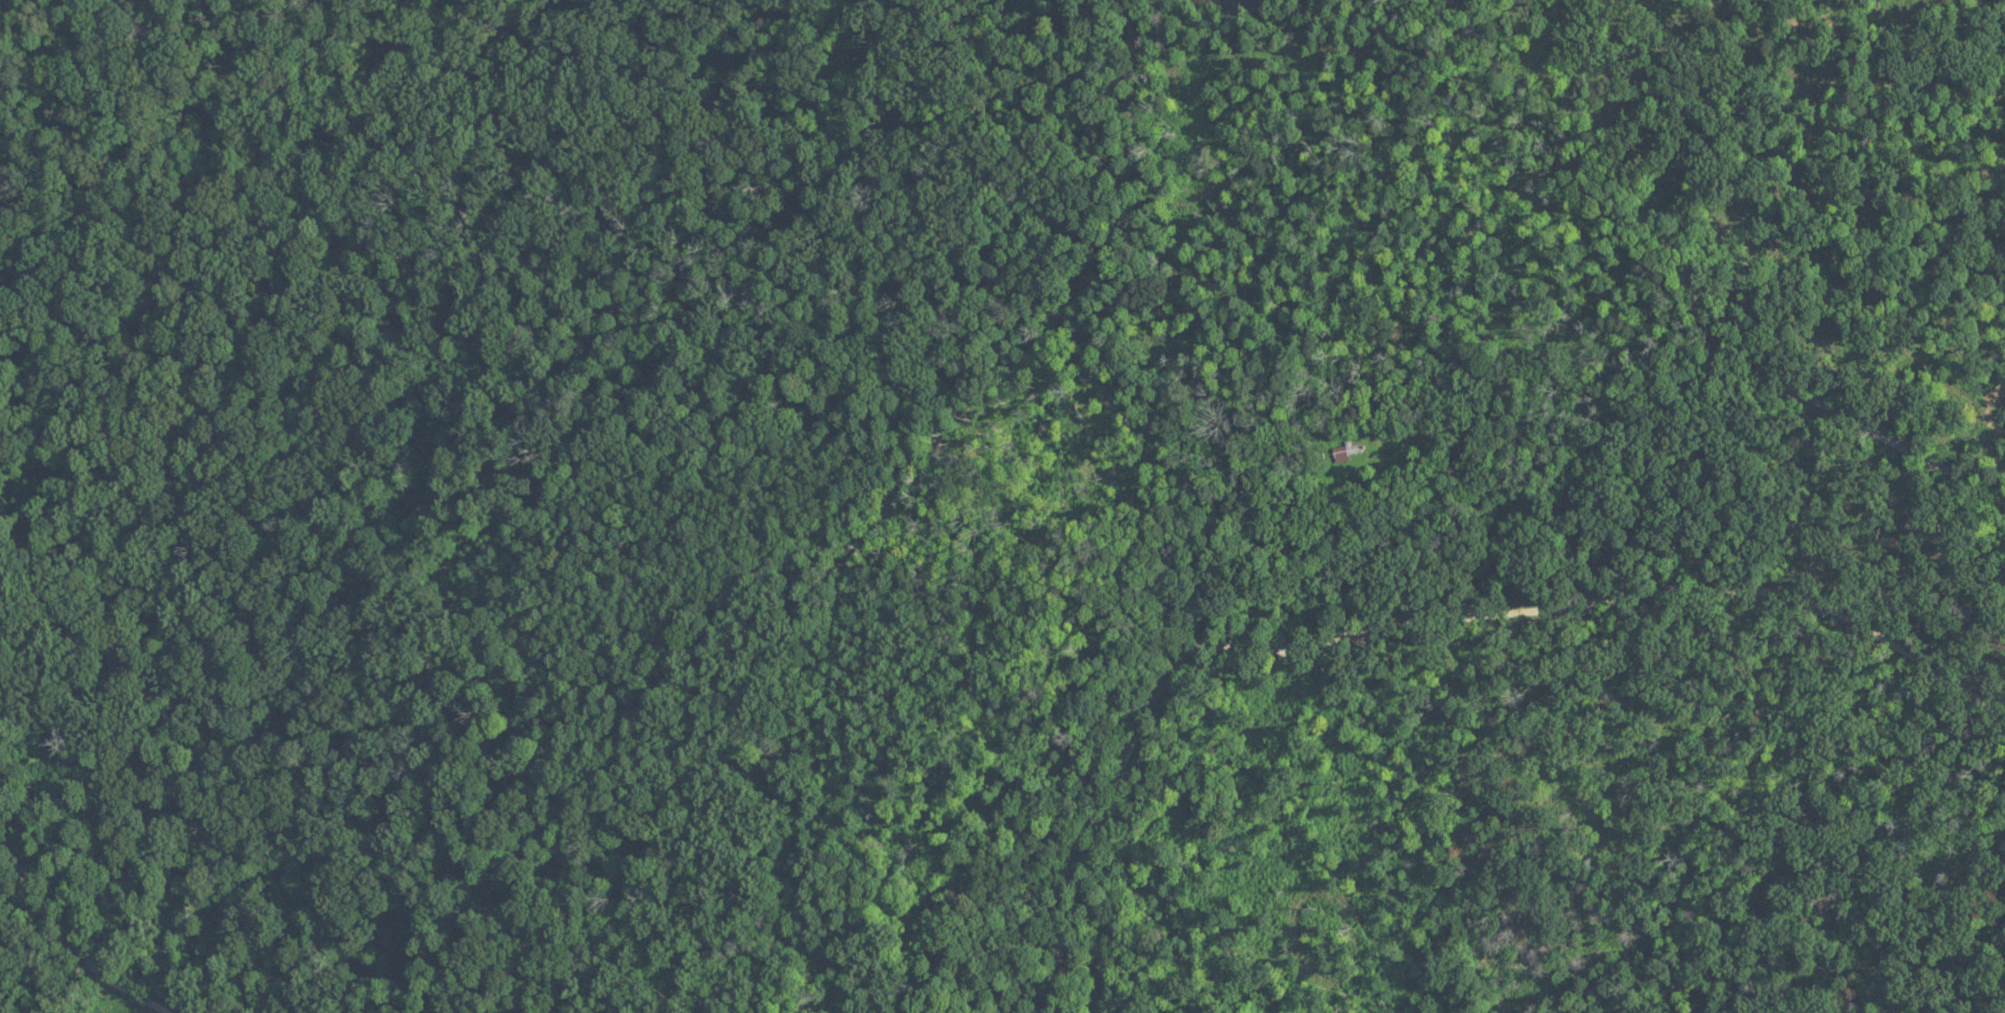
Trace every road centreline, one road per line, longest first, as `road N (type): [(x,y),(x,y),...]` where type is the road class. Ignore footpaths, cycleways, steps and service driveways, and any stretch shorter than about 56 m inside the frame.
road 1 (residential): [(2004,554),(1767,372),(1567,177),(1426,0)]

